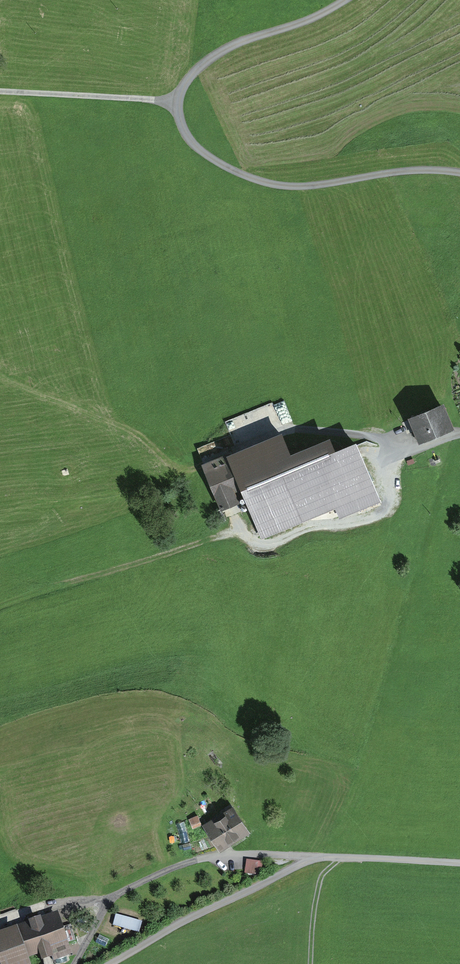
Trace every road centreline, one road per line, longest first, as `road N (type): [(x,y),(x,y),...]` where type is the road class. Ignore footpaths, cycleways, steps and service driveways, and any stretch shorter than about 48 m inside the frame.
road 1 (unclassified): [(177,102),(196,147),(269,183),(459,173)]
road 2 (unclassified): [(344,0),(213,56),(177,102)]
road 3 (unclassified): [(177,102),(0,91)]

